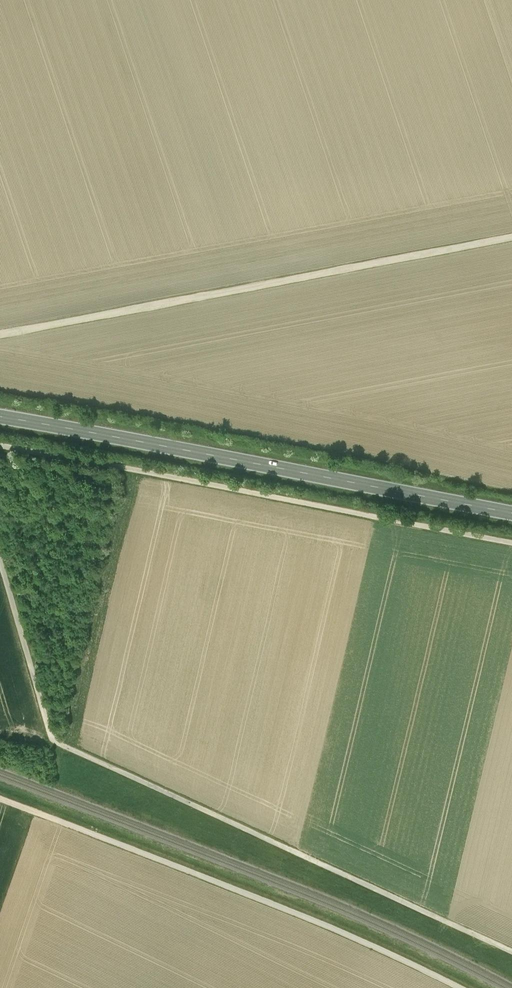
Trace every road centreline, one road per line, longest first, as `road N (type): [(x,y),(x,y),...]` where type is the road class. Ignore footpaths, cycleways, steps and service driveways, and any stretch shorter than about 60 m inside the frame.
road 1 (track): [(0,562),(51,736),(60,745),(511,954)]
road 2 (track): [(0,333),(511,237)]
road 3 (track): [(0,448),(511,543)]
road 4 (primary): [(511,510),(0,418)]
road 5 (track): [(457,987),(355,937),(0,801)]

